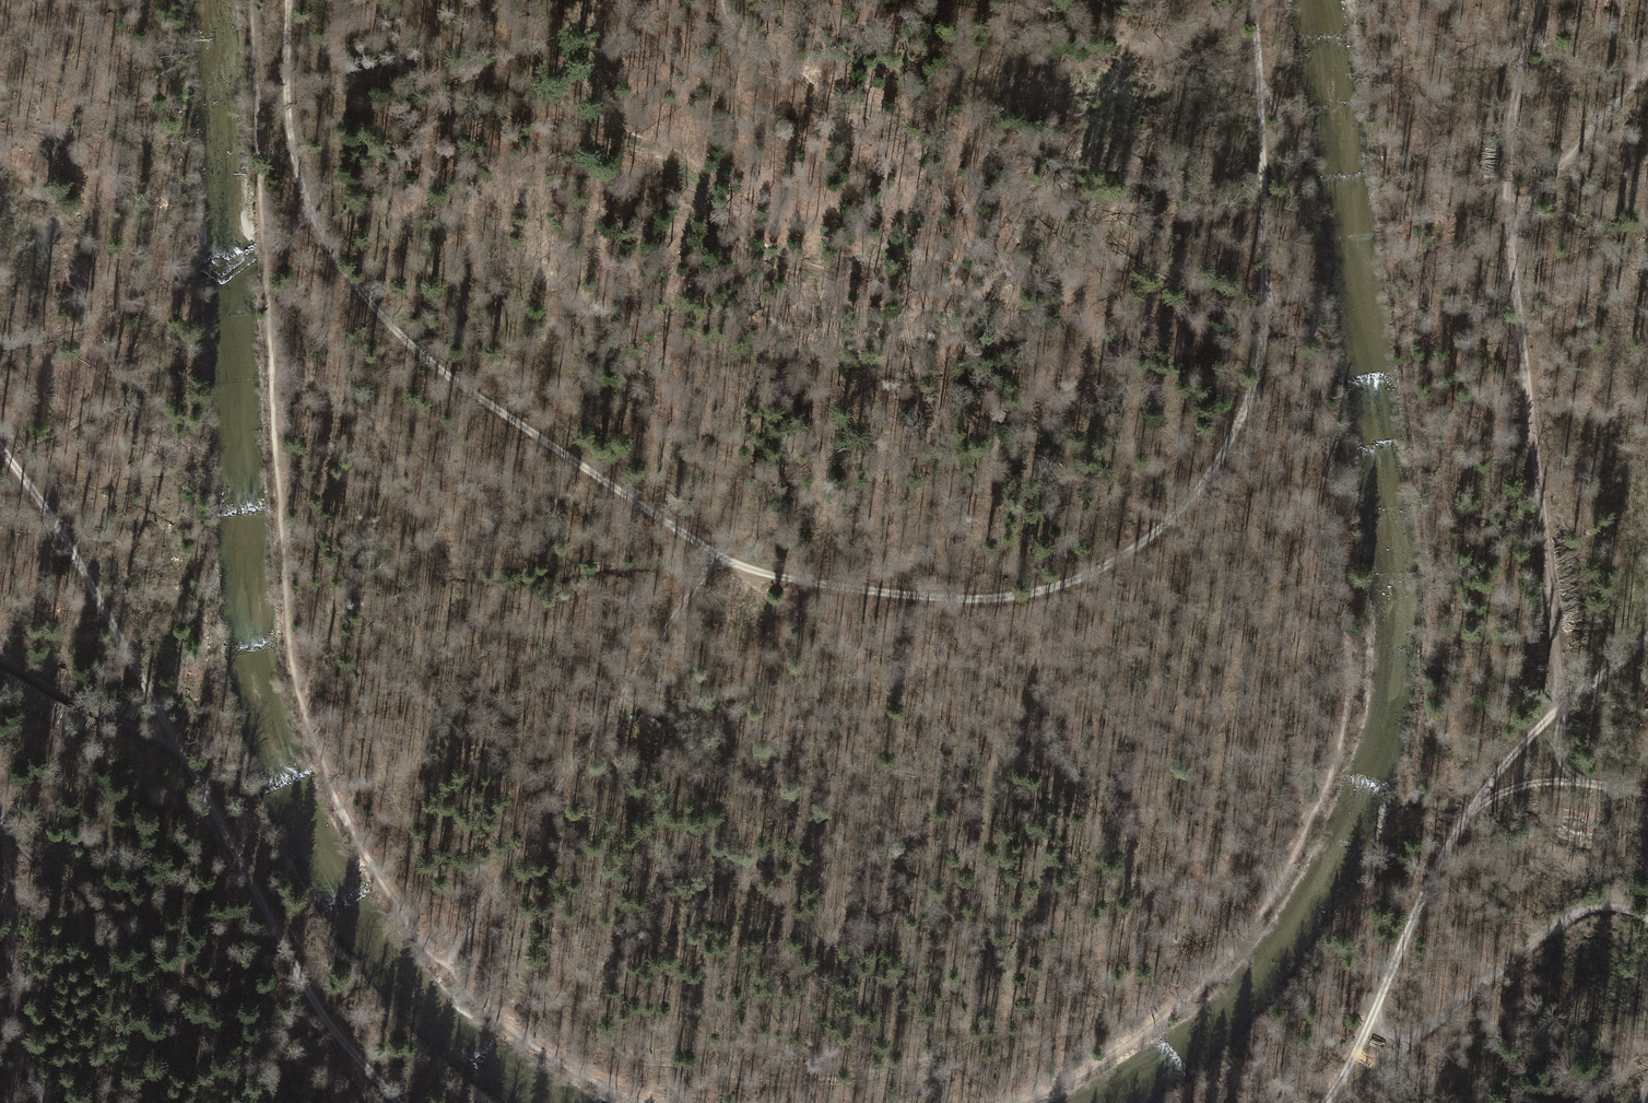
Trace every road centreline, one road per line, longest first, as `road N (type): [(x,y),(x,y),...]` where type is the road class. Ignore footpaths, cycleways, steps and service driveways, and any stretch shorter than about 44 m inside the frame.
road 1 (track): [(759,572),(992,598),(1108,566),(1158,529),(1210,475),(1262,363),(1259,78)]
road 2 (track): [(1542,0),(1514,105),(1507,196),(1562,706),(1557,746),(1565,767),(1585,783),(1647,793)]
road 3 (track): [(288,0),(294,156),(312,215),(346,273),(401,338),(453,378),(717,557),(759,572)]
road 4 (track): [(399,1102),(321,1012),(69,545),(0,448)]
road 5 (track): [(1261,914),(763,590),(759,572)]
road 6 (track): [(1647,635),(1541,726),(1467,815),(1327,1102)]
road 7 (track): [(444,961),(717,557)]
road 8 (track): [(1647,917),(1609,906),(1577,913),(1414,1040),(1386,1032),(1375,1010)]
road 9 (track): [(588,0),(593,71),(618,128),(681,159),(768,254)]
road 10 (track): [(45,1102),(16,1020),(0,809)]
road 11 (track): [(722,0),(741,36),(825,99),(882,110),(945,109)]
road 12 (track): [(1509,242),(1541,189),(1647,69)]
road 13 (track): [(0,658),(182,753)]
road 14 (track): [(1585,783),(1525,785),(1465,819)]

